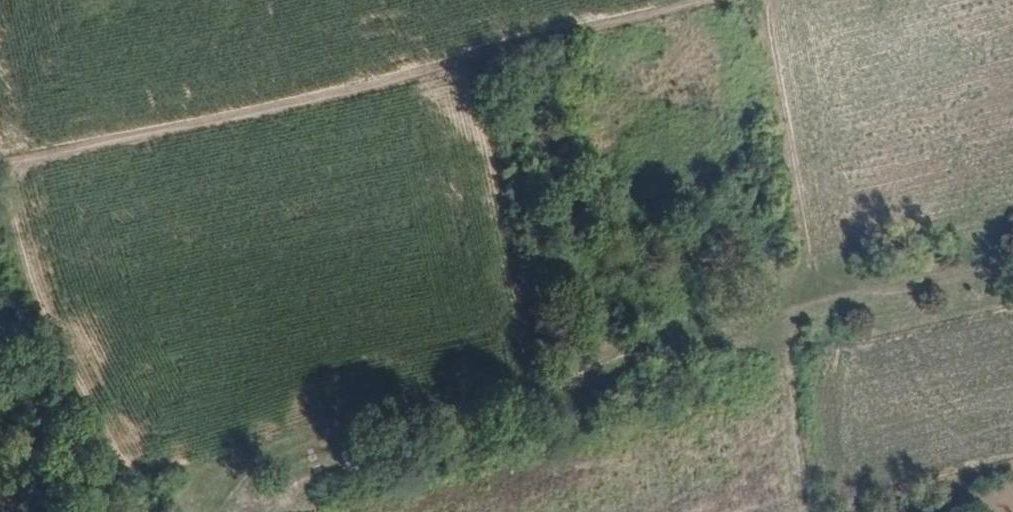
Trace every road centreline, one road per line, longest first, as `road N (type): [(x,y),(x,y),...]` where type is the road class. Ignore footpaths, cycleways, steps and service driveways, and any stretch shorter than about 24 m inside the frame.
road 1 (track): [(0,176),(696,0)]
road 2 (track): [(775,325),(262,459),(221,483),(196,511)]
road 3 (track): [(1012,263),(775,325)]
road 4 (track): [(775,325),(813,511)]

